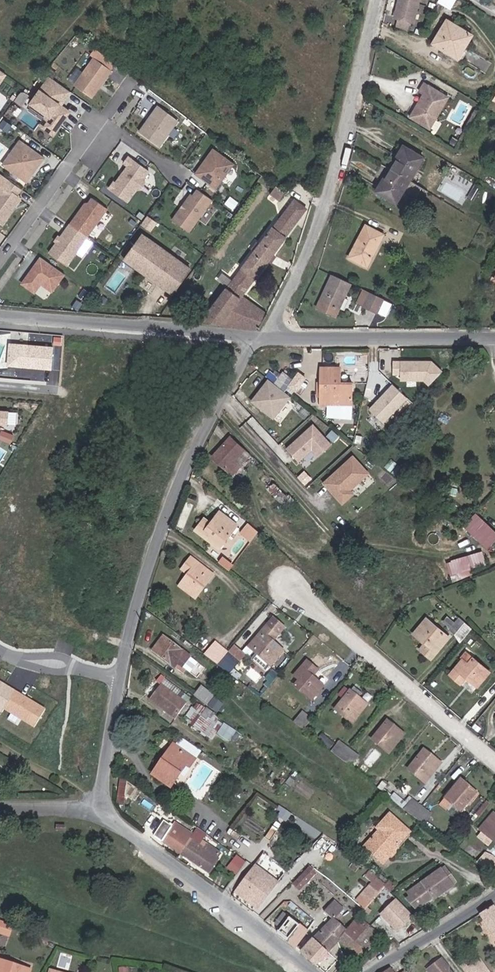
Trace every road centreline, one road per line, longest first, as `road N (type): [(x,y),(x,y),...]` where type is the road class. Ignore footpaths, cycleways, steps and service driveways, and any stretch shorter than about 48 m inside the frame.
road 1 (unclassified): [(272,336),(213,433),(177,514),(126,680)]
road 2 (unclassified): [(377,0),(336,194),(272,336)]
road 3 (unclassified): [(0,314),(272,336)]
road 4 (unclassified): [(110,803),(318,971)]
road 5 (unclassified): [(292,585),(494,758)]
road 6 (unclassified): [(272,336),(494,337)]
road 7 (residential): [(100,122),(0,260)]
road 8 (unclassified): [(378,971),(494,901)]
road 9 (residential): [(126,680),(0,650)]
road 10 (unclassified): [(126,680),(110,803)]

